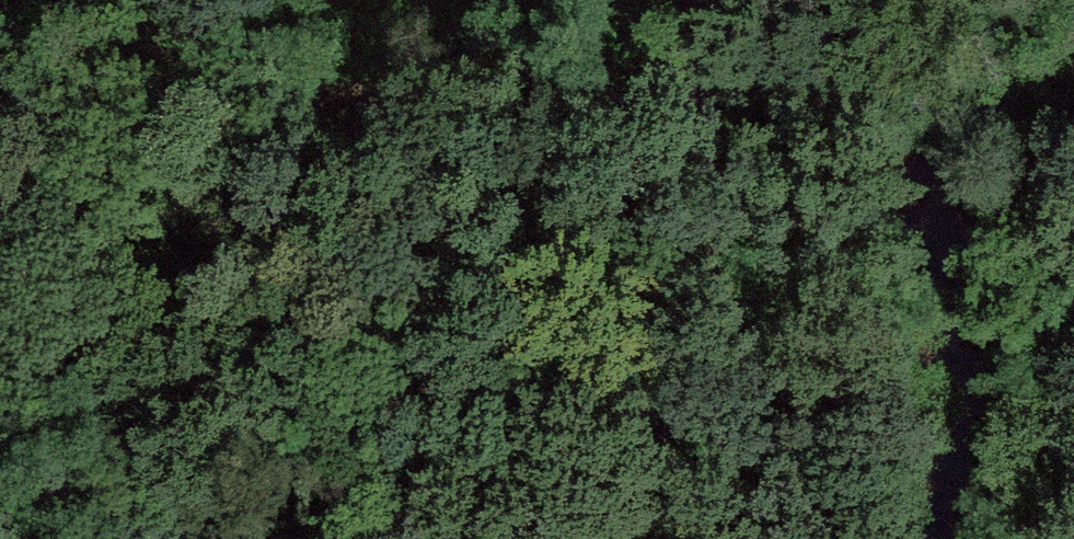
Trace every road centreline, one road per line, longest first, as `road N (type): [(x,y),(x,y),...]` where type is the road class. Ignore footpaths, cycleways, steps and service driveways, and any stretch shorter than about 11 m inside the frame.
road 1 (track): [(125,538),(156,414),(685,78)]
road 2 (track): [(685,78),(0,111)]
road 3 (track): [(1073,47),(685,78)]

